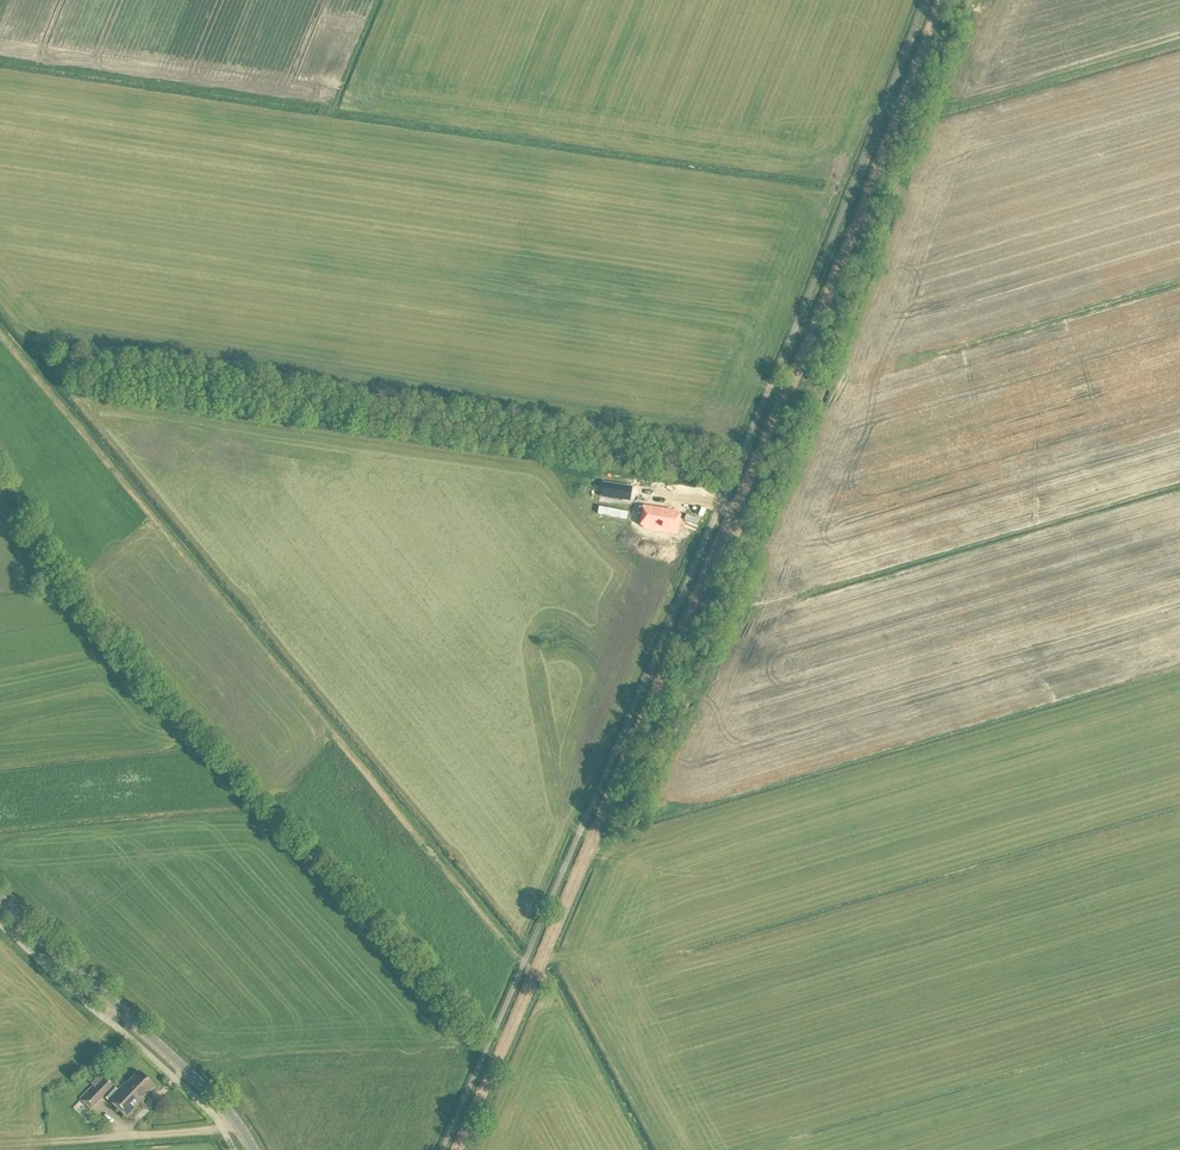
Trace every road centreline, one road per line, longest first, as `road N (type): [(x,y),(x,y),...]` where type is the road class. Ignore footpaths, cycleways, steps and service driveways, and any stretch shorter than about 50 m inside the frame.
road 1 (track): [(458,1149),(806,348),(941,0)]
road 2 (tertiary): [(253,1149),(221,1104),(0,899)]
road 3 (track): [(222,1129),(0,1145)]

